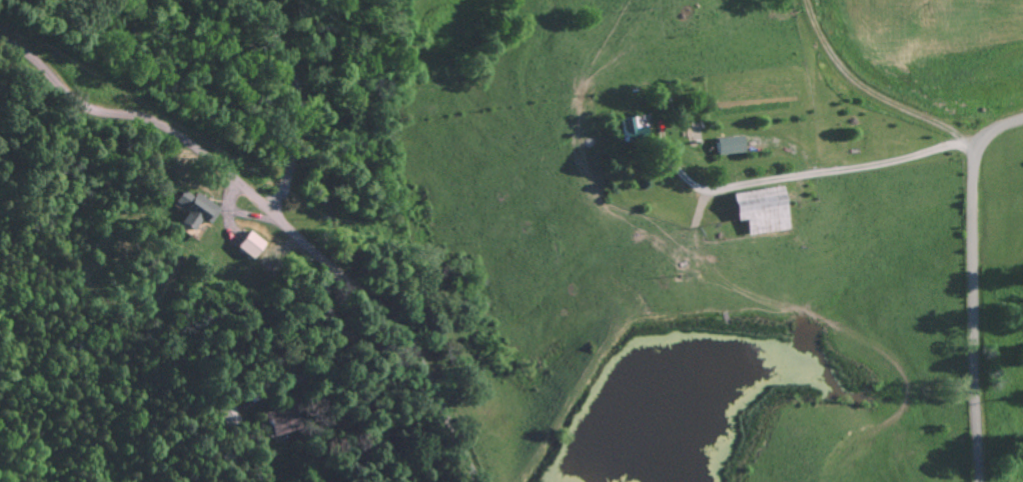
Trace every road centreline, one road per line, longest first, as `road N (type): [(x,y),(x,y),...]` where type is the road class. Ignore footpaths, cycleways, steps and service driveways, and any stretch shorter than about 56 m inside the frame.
road 1 (residential): [(478,481),(413,346),(370,300),(177,135),(77,105),(0,38)]
road 2 (residential): [(975,379),(728,270),(690,261),(680,232),(700,203),(749,229),(753,281)]
road 3 (residential): [(975,379),(974,162),(992,132),(1022,121)]
road 4 (residential): [(270,213),(296,151),(297,94),(284,54),(242,0)]

